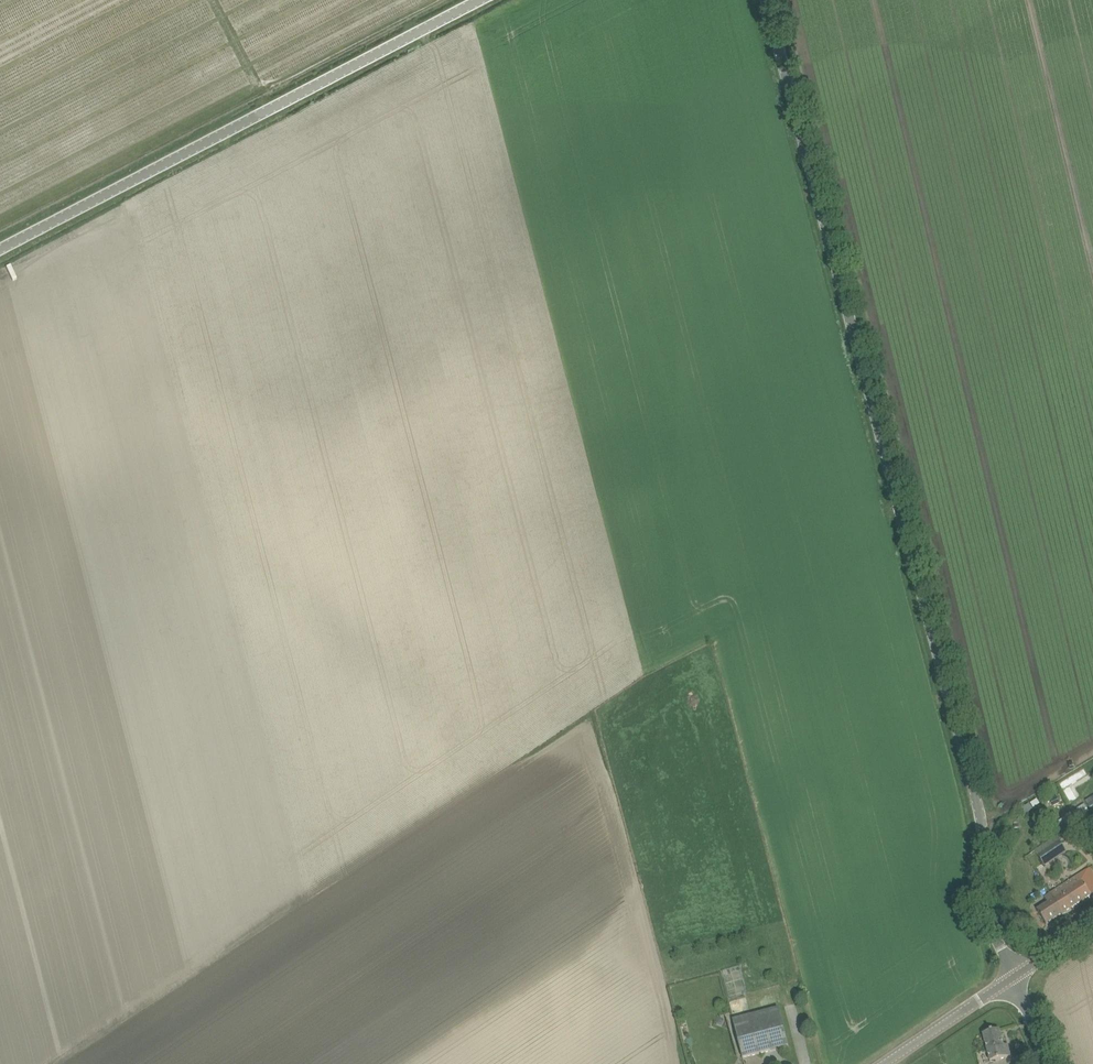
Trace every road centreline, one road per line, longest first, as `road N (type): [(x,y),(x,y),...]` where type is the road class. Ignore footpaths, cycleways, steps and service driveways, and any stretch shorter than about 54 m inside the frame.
road 1 (unclassified): [(1020,975),(989,919),(983,797),(767,0)]
road 2 (unclassified): [(0,250),(480,0)]
road 3 (tertiary): [(887,1063),(1020,975)]

